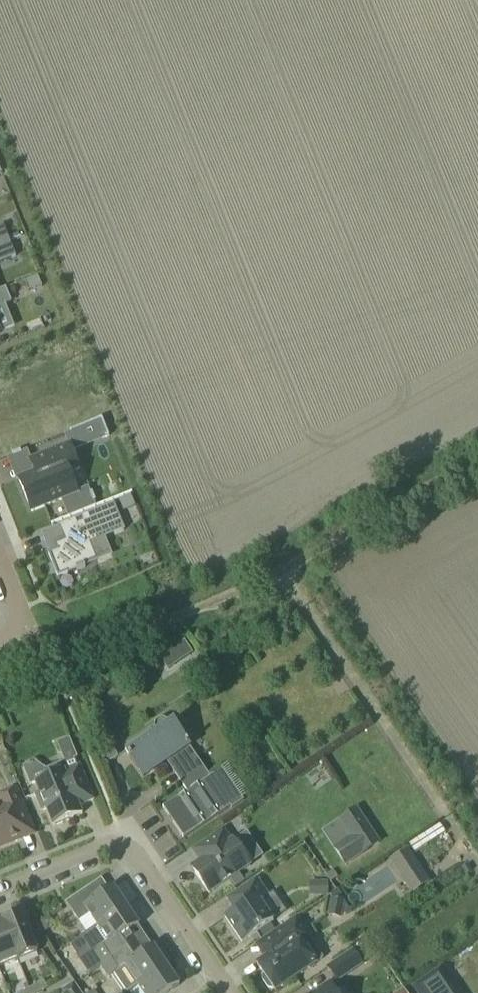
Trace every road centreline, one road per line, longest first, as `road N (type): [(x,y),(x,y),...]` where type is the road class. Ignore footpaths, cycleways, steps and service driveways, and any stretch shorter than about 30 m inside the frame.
road 1 (track): [(477,461),(283,572),(0,687)]
road 2 (residential): [(230,992),(141,861),(122,847),(0,889)]

